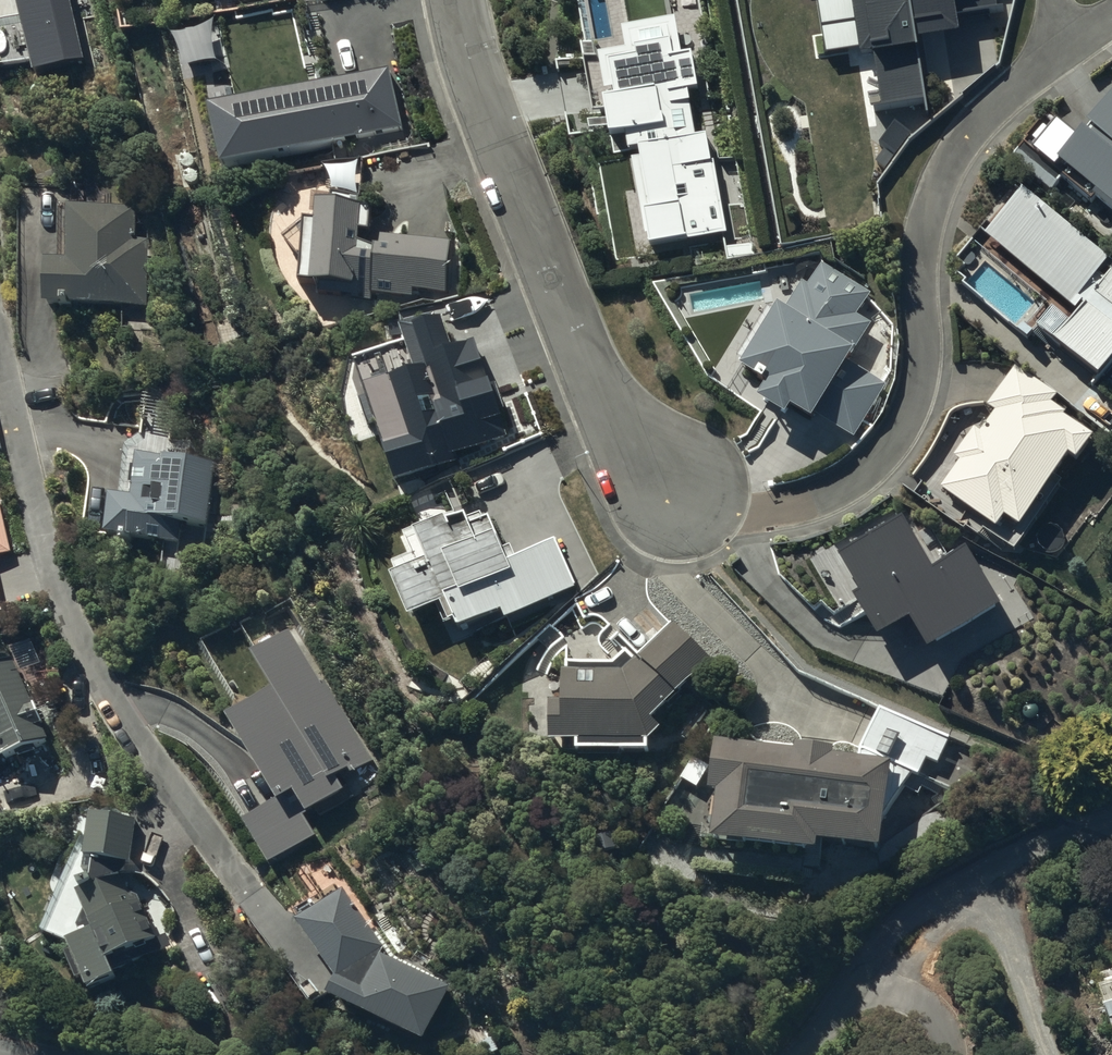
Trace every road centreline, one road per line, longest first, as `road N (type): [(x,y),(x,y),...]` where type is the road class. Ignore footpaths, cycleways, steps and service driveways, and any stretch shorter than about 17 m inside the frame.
road 1 (residential): [(457,0),(479,96),(605,397),(668,478),(712,504),(753,509),(861,483),(928,369),(918,222),(942,168),(982,113),(1111,18)]
road 2 (residential): [(794,1054),(902,927),(947,887),(1111,823)]

